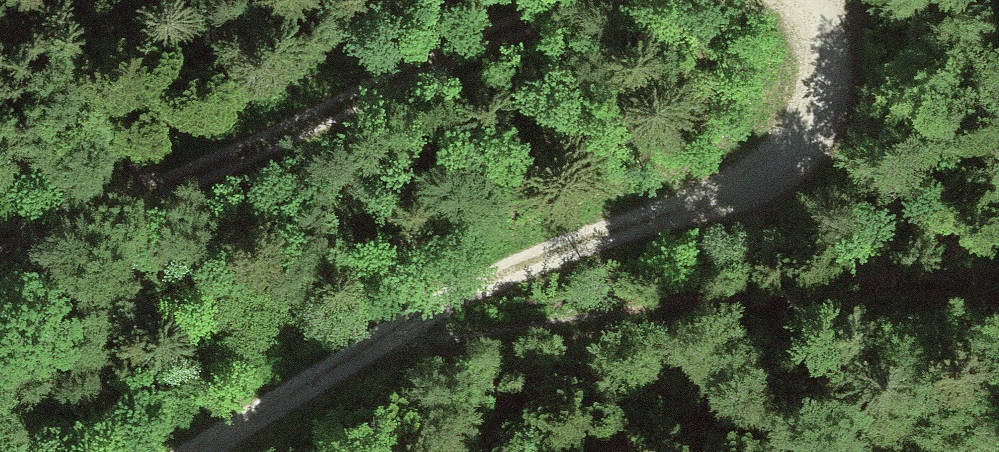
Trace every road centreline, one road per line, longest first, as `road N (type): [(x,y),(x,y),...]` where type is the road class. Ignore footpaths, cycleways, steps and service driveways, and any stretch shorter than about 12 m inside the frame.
road 1 (track): [(193,451),(532,255),(649,210),(746,190),(814,161),(848,132),(863,70),(833,0)]
road 2 (track): [(564,0),(511,16),(177,170),(0,232)]

